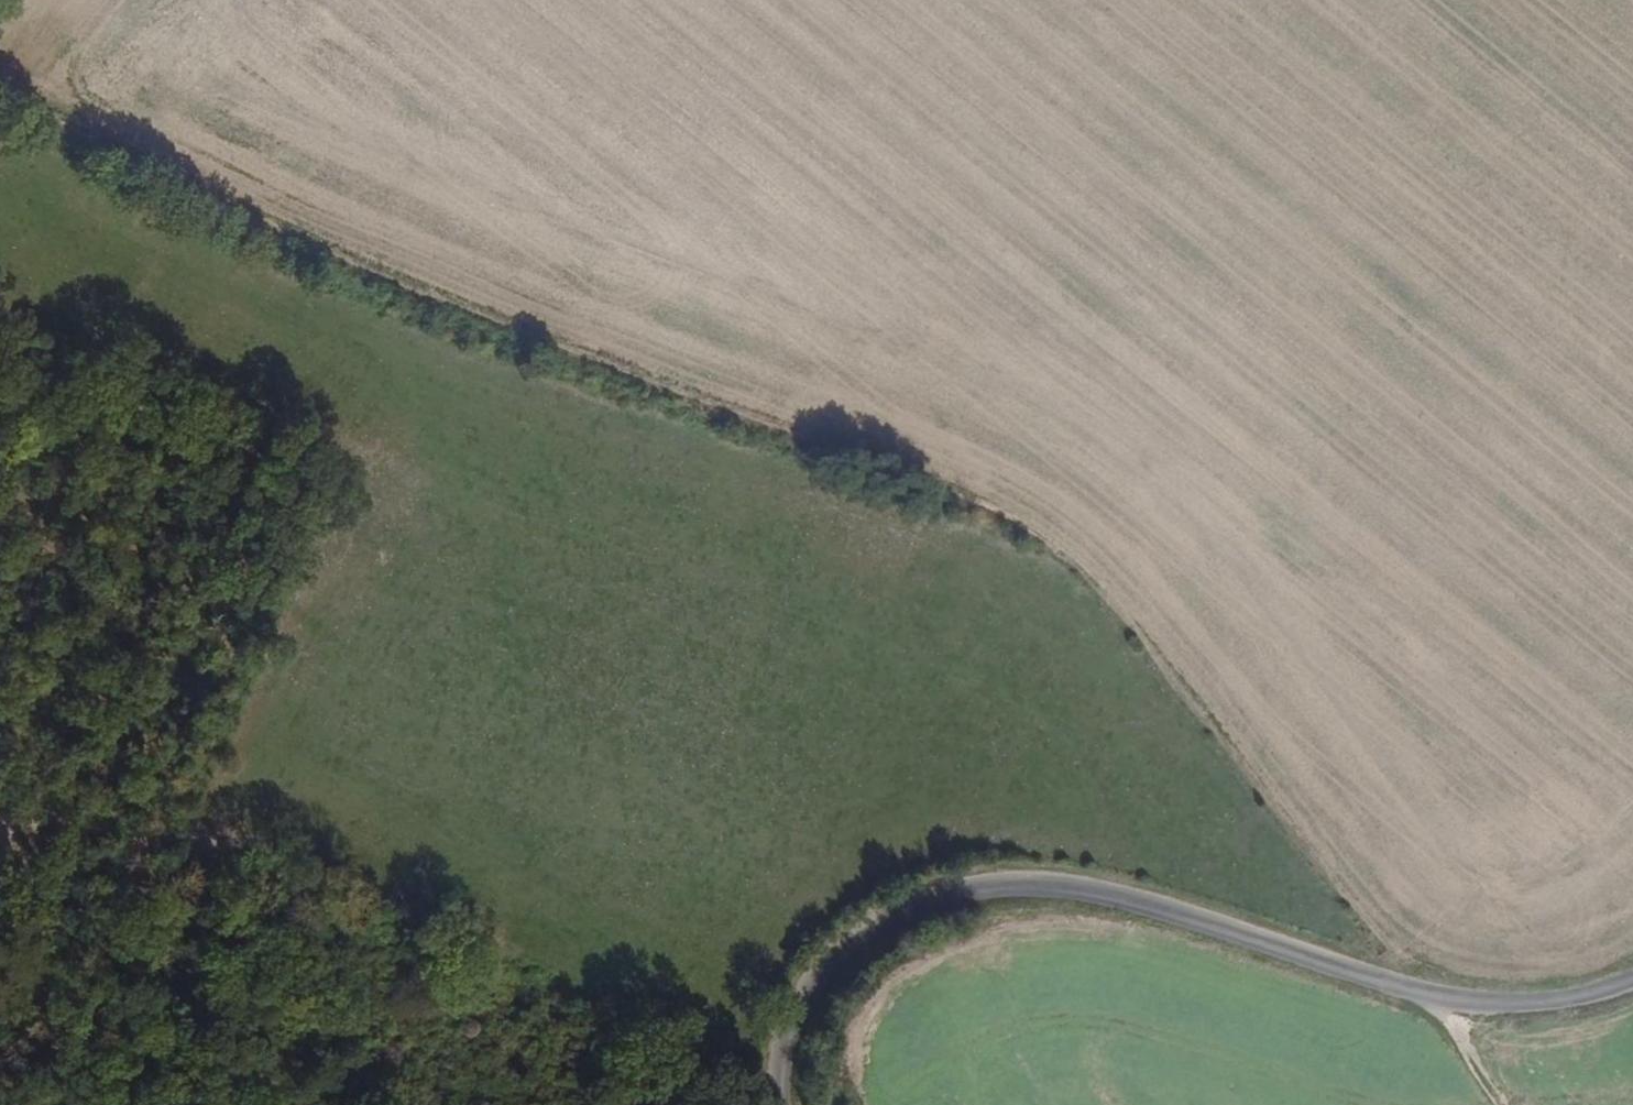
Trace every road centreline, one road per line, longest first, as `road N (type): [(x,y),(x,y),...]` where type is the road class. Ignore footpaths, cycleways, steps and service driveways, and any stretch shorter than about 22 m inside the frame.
road 1 (unclassified): [(783,1104),(788,1038),(819,993),(878,934),(992,891),(1053,889),(1123,900),(1453,1000),(1596,996),(1632,983)]
road 2 (track): [(1508,1104),(1466,1046),(1453,1000)]

